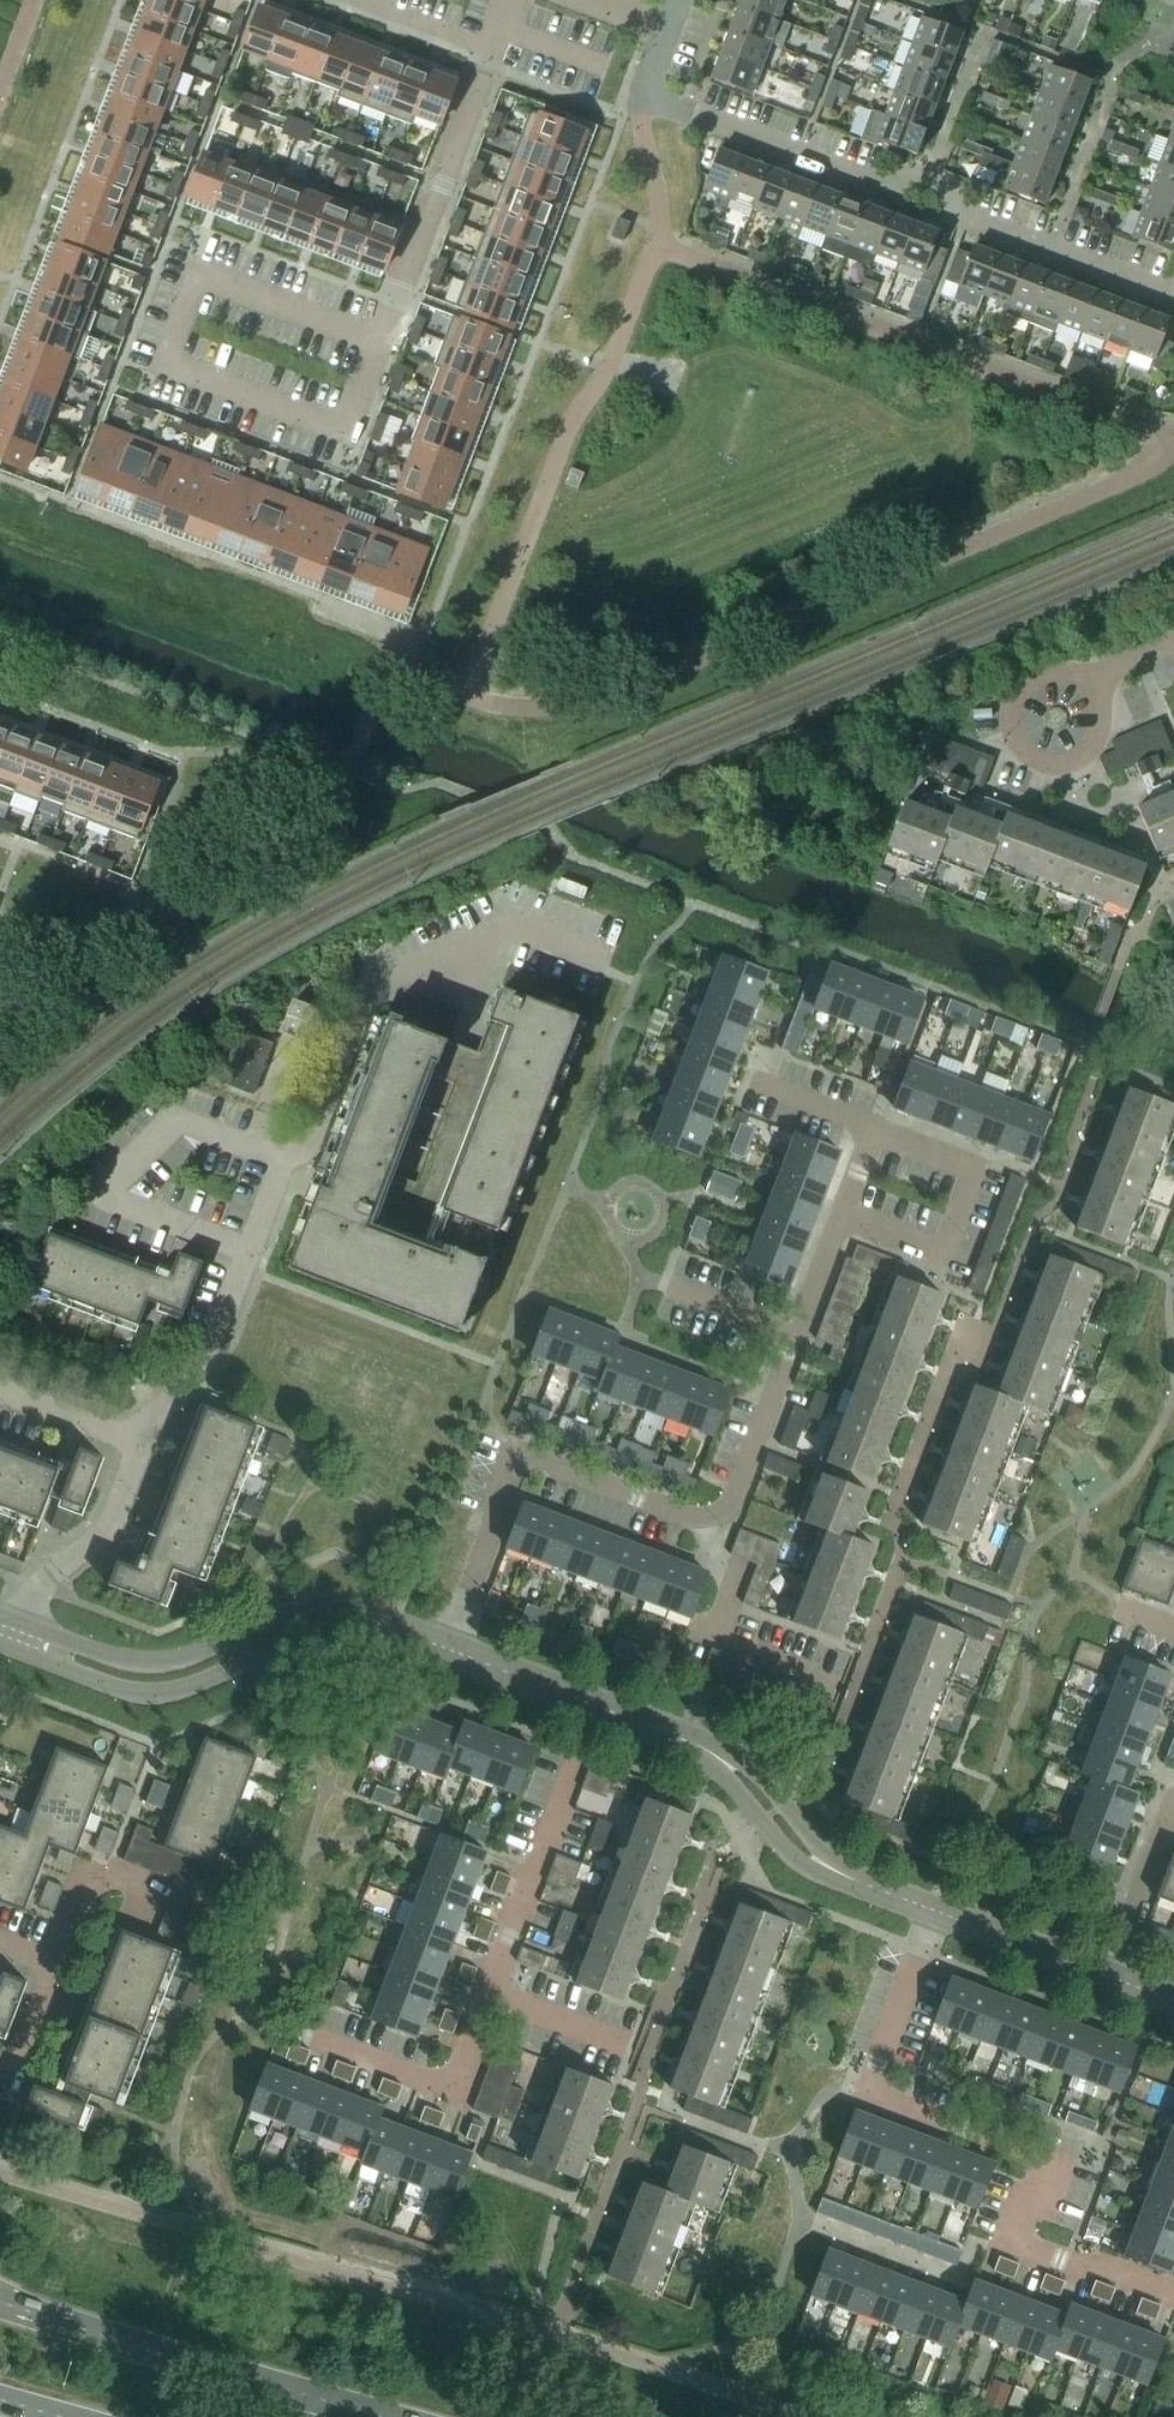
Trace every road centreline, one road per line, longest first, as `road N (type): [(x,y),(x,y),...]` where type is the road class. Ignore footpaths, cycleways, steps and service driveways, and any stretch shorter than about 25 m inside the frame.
road 1 (residential): [(645,97),(894,186),(930,177),(952,193),(955,209),(1173,291)]
road 2 (unclassified): [(9,1650),(140,1693),(186,1687),(308,1641),(444,1648)]
road 3 (unclassified): [(444,1648),(396,1619),(335,1605),(149,1664),(19,1623)]
road 4 (residential): [(876,2096),(1056,2168),(1045,2198),(1023,2215),(1017,2242),(1173,2290)]
road 5 (residential): [(291,1164),(356,1004),(371,989),(481,934),(502,932),(601,970)]
road 6 (residential): [(491,1989),(455,2088),(284,2028),(265,2010),(232,1911)]
road 7 (residential): [(444,1648),(516,1457),(711,1521)]
road 8 (secondary): [(389,2416),(0,2300)]
road 9 (unclassified): [(933,1914),(838,1877),(721,1761),(599,1707)]
road 10 (residential): [(256,1251),(101,1196),(178,1122),(291,1164)]
road 11 (residential): [(388,345),(355,434),(167,362),(201,274)]
road 12 (residential): [(711,1521),(731,1504),(845,1215)]
road 13 (residential): [(388,345),(399,292),(488,51)]
road 14 (residential): [(491,1989),(599,1707)]
road 15 (residential): [(845,1215),(944,1251),(973,1169),(873,1129)]
road 16 (residential): [(57,1963),(90,1878),(114,1874),(232,1911)]
road 17 (residential): [(145,1445),(212,1368),(256,1251)]
road 18 (residential): [(19,1623),(103,1532),(145,1445)]
road 19 (residential): [(1093,686),(1065,671),(1034,676),(1009,715),(1028,757),(1058,766),(1088,755)]
road 20 (residential): [(201,274),(388,345)]
road 21 (residential): [(1104,1977),(1168,1800),(1173,1803)]
road 22 (residential): [(876,2096),(933,1914)]
road 23 (unclassified): [(1104,1977),(933,1914)]
road 24 (unclassified): [(599,1707),(444,1648)]
road 25 (residential): [(0,1394),(145,1445)]
road 26 (residential): [(357,0),(488,51)]
road 27 (residential): [(873,1129),(747,1074)]
road 28 (residential): [(711,1639),(732,1580),(711,1521)]

